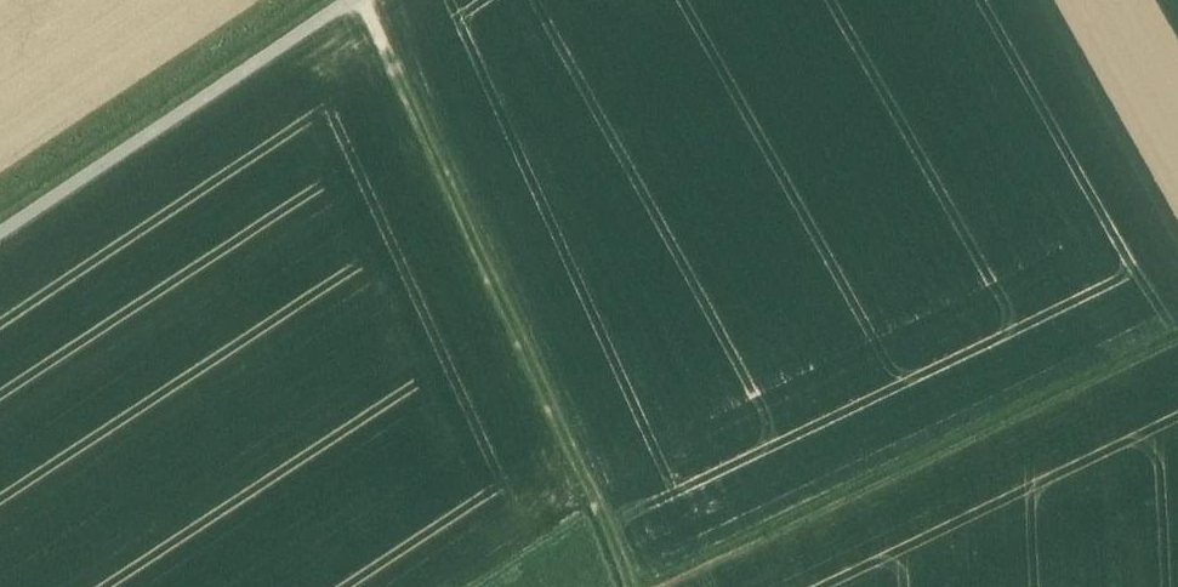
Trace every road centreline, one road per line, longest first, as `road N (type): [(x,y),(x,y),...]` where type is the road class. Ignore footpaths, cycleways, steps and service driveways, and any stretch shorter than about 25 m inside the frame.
road 1 (track): [(364,0),(636,586)]
road 2 (track): [(652,586),(1177,333)]
road 3 (track): [(351,0),(0,232)]

